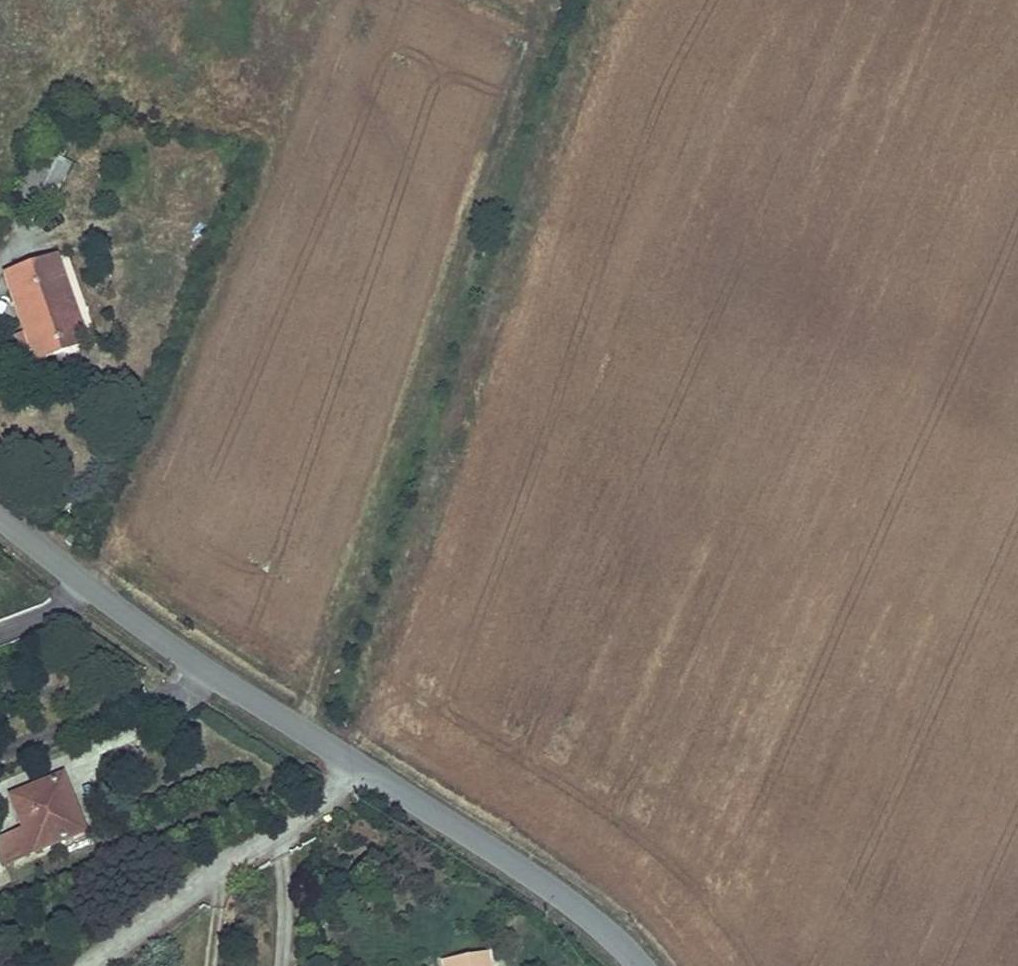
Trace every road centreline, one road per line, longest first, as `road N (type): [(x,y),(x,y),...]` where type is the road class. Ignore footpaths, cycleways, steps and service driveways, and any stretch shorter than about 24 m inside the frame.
road 1 (residential): [(0,524),(378,780)]
road 2 (residential): [(95,965),(284,829),(378,780)]
road 3 (residential): [(378,780),(558,896),(640,965)]

